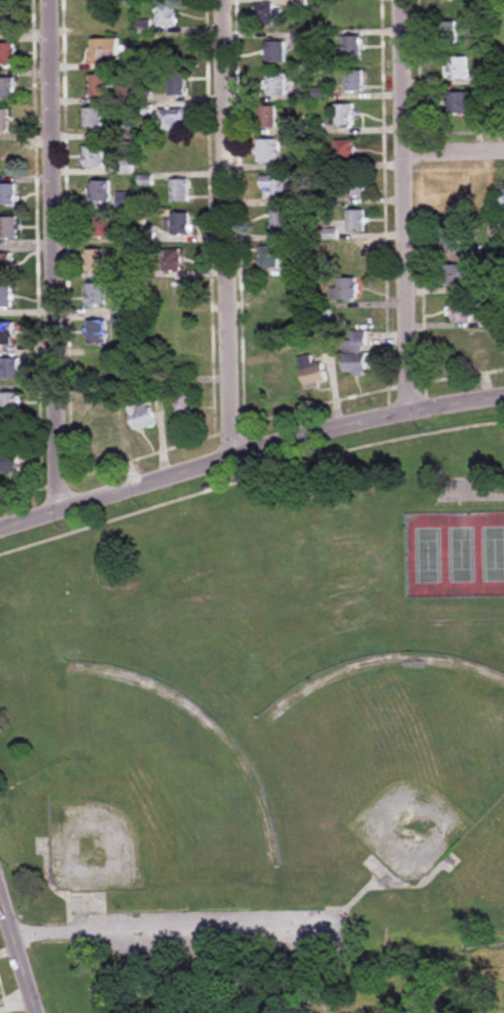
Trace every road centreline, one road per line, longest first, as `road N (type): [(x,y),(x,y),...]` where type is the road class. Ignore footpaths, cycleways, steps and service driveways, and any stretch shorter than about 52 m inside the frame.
road 1 (tertiary): [(503,398),(406,410),(0,527)]
road 2 (residential): [(59,510),(56,0)]
road 3 (residential): [(228,457),(226,0)]
road 4 (residential): [(406,410),(410,0)]
road 5 (residential): [(35,1012),(0,897)]

